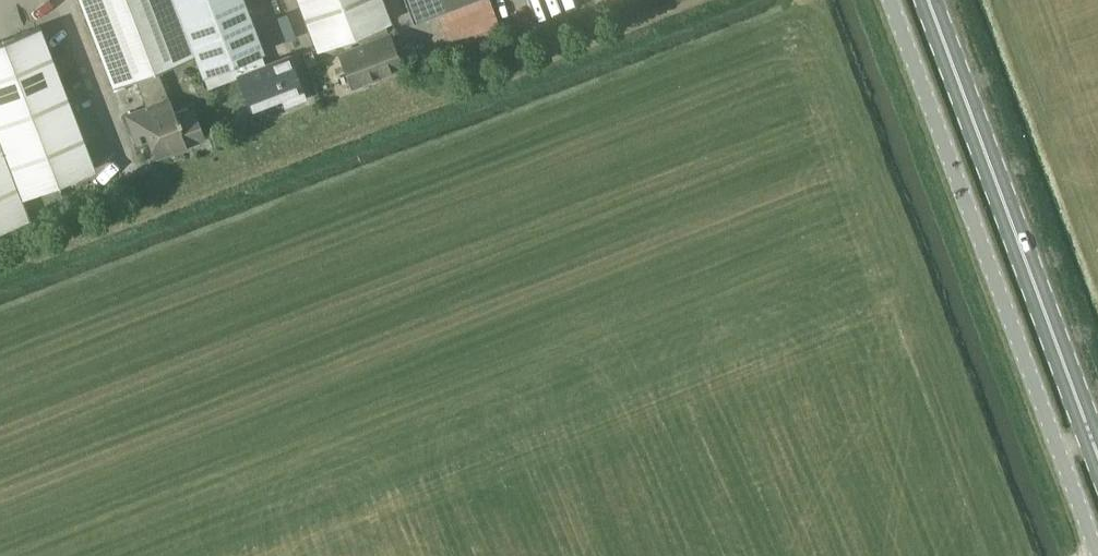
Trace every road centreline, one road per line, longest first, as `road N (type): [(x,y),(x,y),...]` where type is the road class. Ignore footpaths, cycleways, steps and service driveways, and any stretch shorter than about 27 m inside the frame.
road 1 (unclassified): [(1097,549),(893,0)]
road 2 (primary): [(1097,450),(932,0)]

